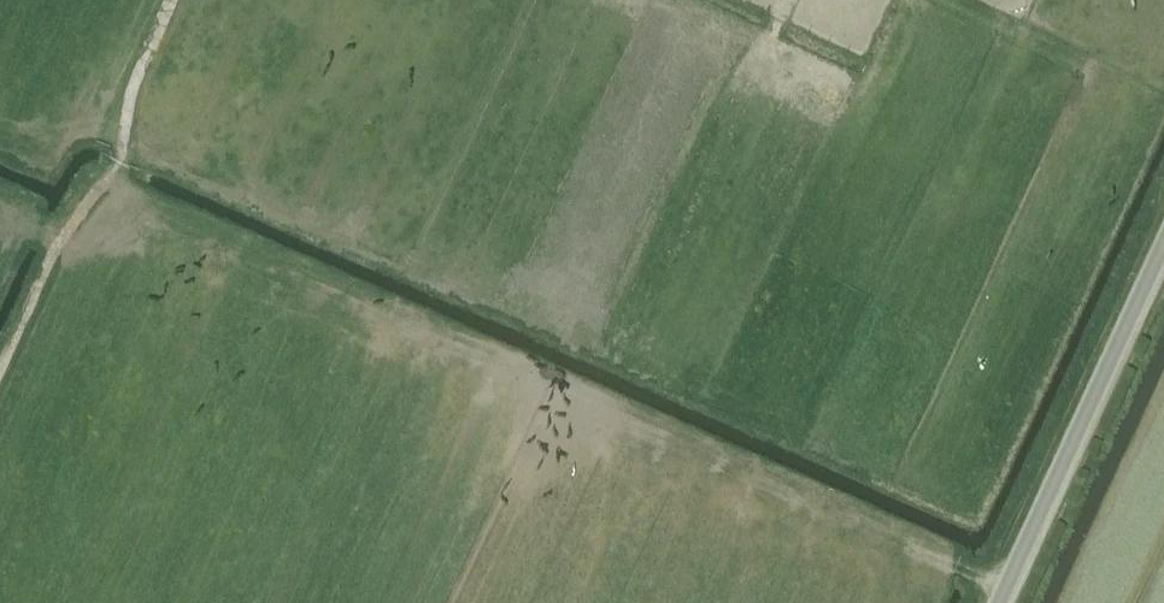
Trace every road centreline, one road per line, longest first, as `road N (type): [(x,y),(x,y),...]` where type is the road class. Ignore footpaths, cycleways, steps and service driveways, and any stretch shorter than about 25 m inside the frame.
road 1 (unclassified): [(999,602),(1163,245)]

